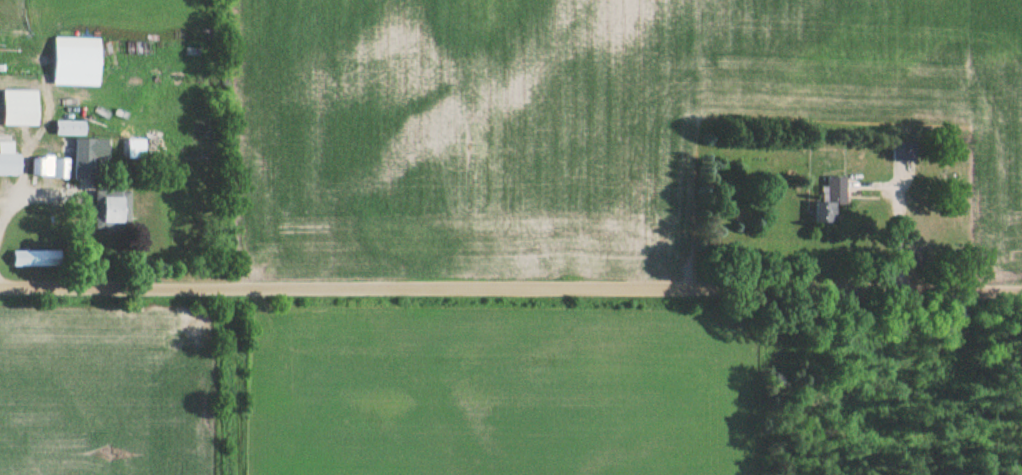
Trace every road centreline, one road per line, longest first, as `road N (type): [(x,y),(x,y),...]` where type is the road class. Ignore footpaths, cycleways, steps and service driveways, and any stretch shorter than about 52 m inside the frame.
road 1 (residential): [(1021,295),(0,287)]

